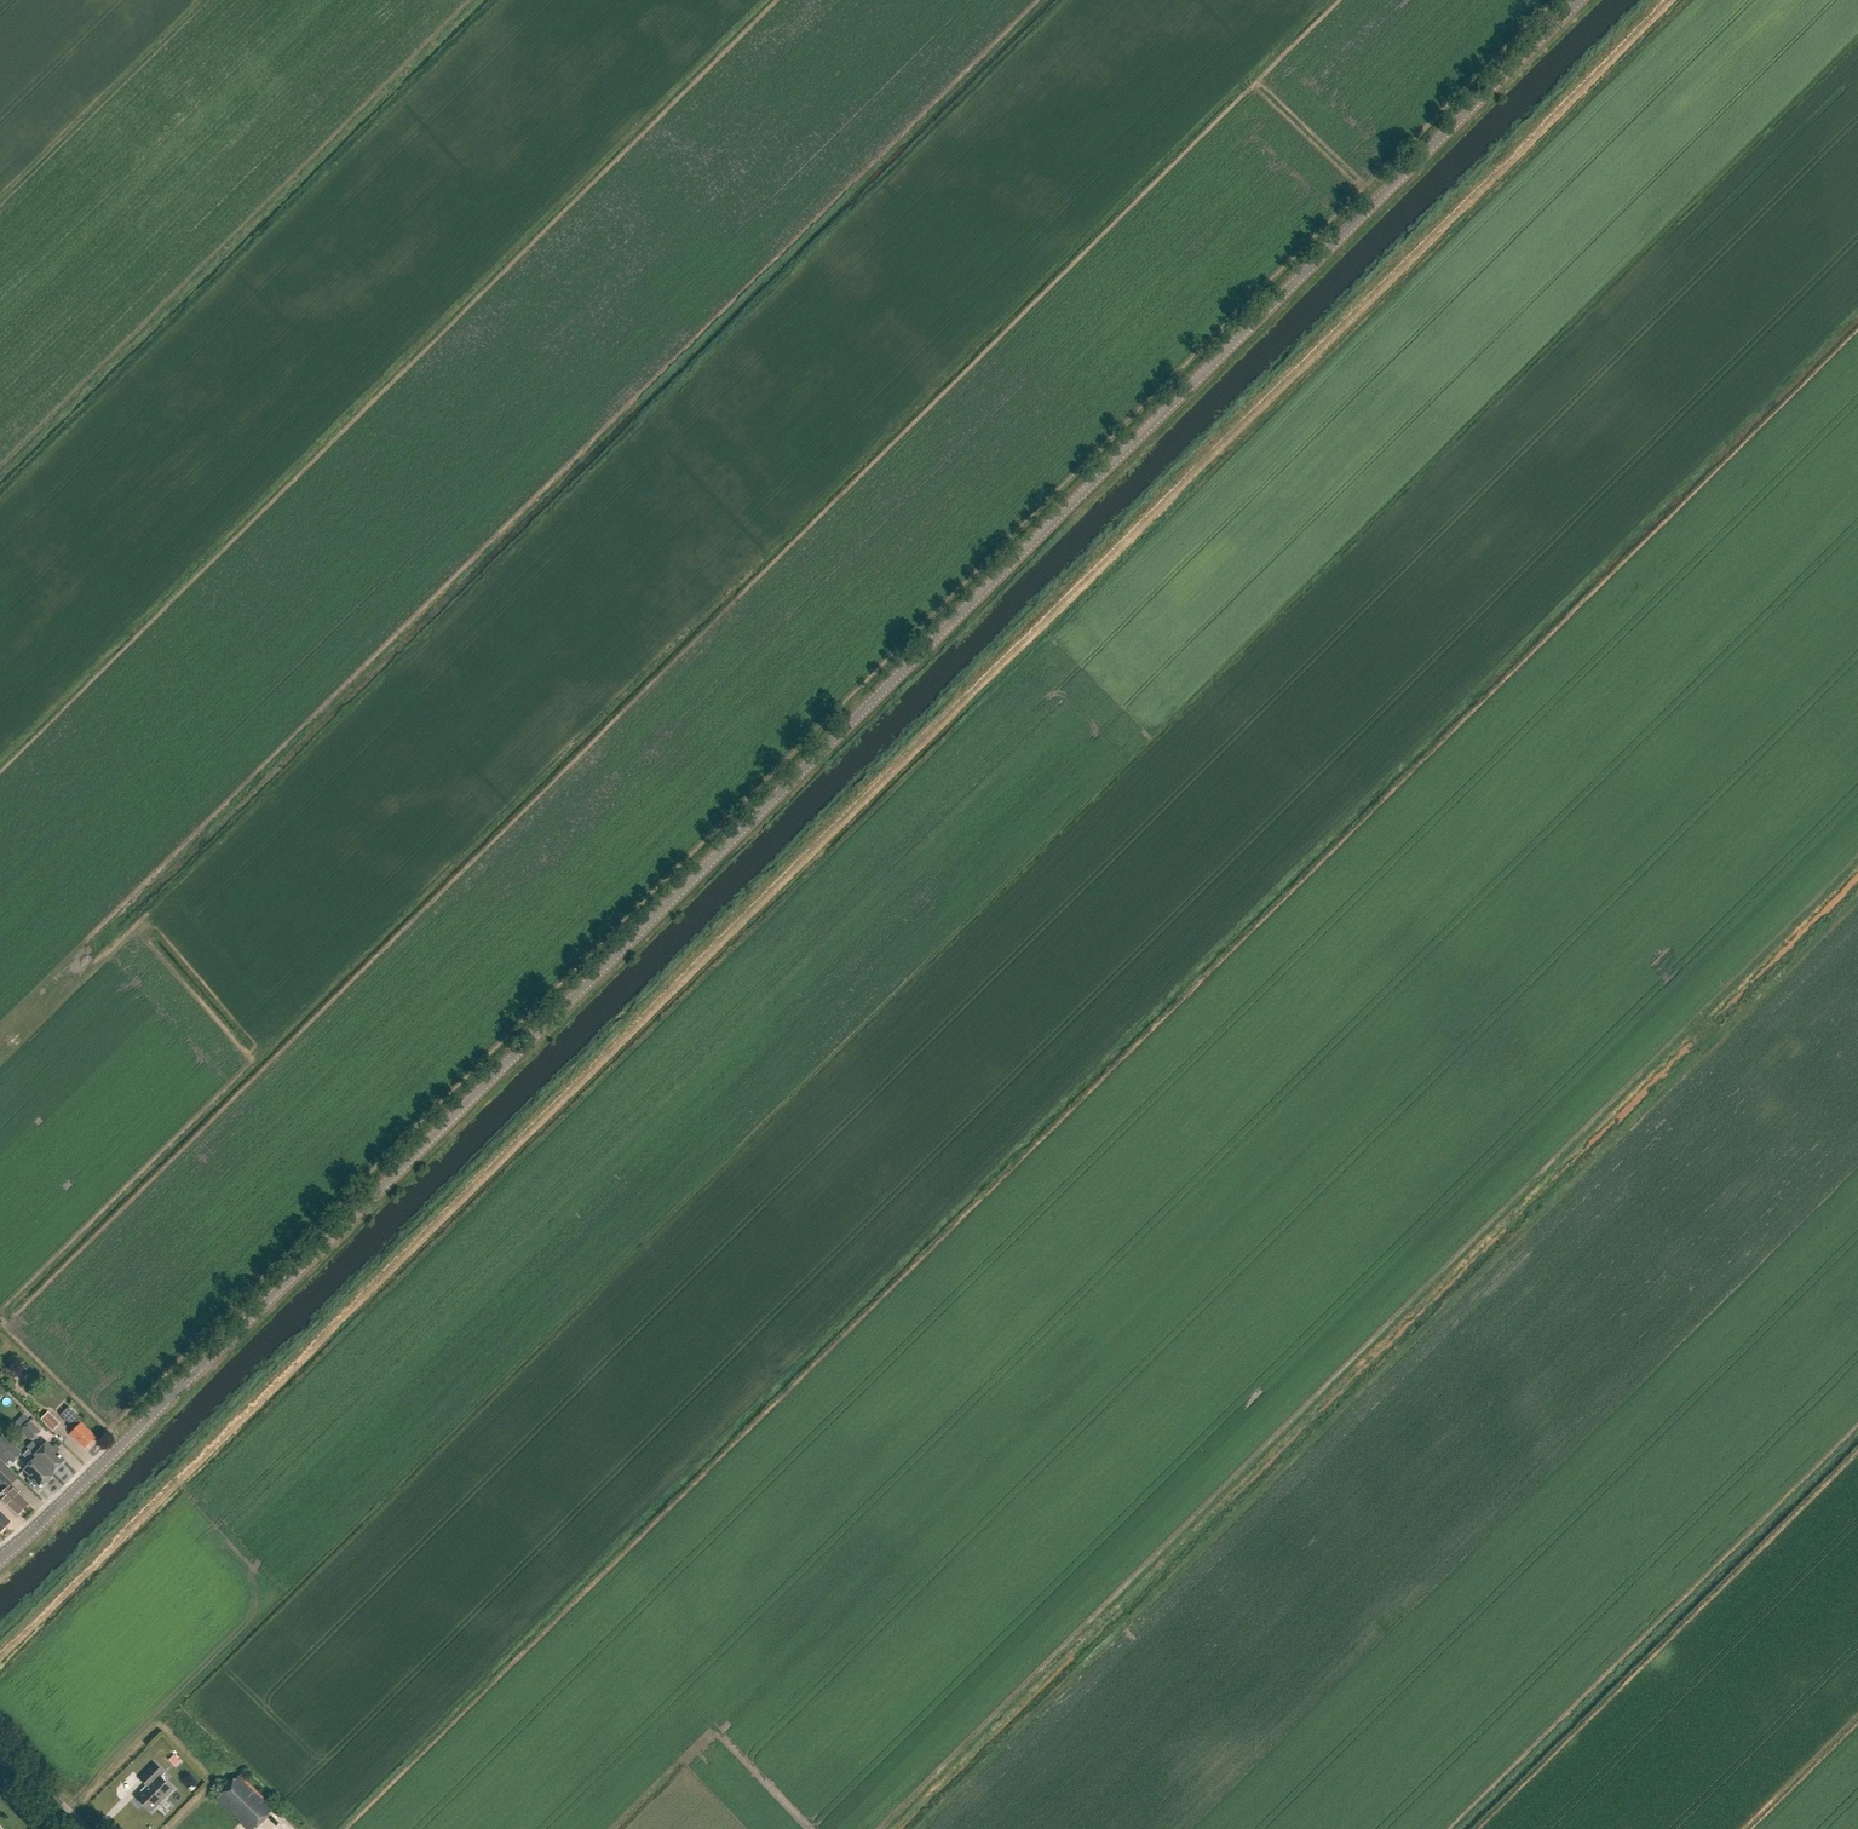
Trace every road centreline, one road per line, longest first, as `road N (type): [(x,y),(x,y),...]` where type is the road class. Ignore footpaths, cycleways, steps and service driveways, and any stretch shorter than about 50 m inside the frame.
road 1 (tertiary): [(0,1561),(1582,0)]

